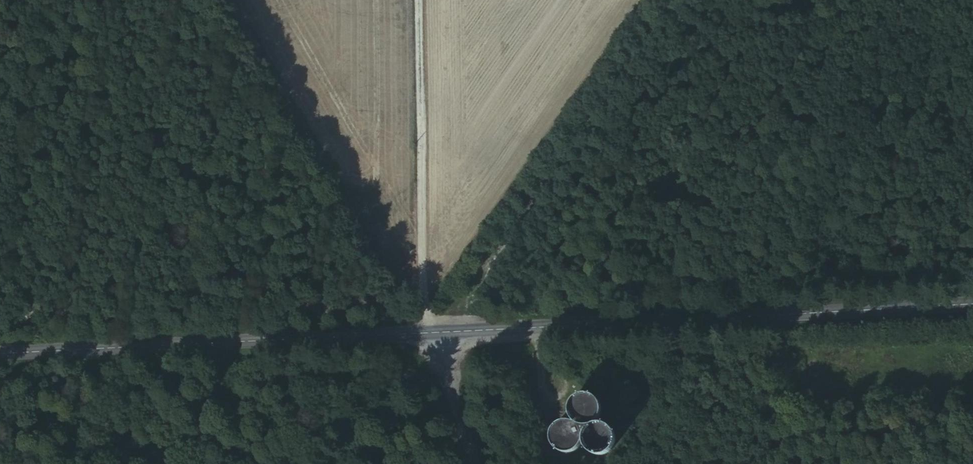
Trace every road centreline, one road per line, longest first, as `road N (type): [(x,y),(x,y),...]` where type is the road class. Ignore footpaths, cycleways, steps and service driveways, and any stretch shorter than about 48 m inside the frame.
road 1 (tertiary): [(972,302),(431,329)]
road 2 (tertiary): [(431,329),(0,352)]
road 3 (track): [(672,0),(447,328)]
road 4 (unclassified): [(475,463),(431,329)]

